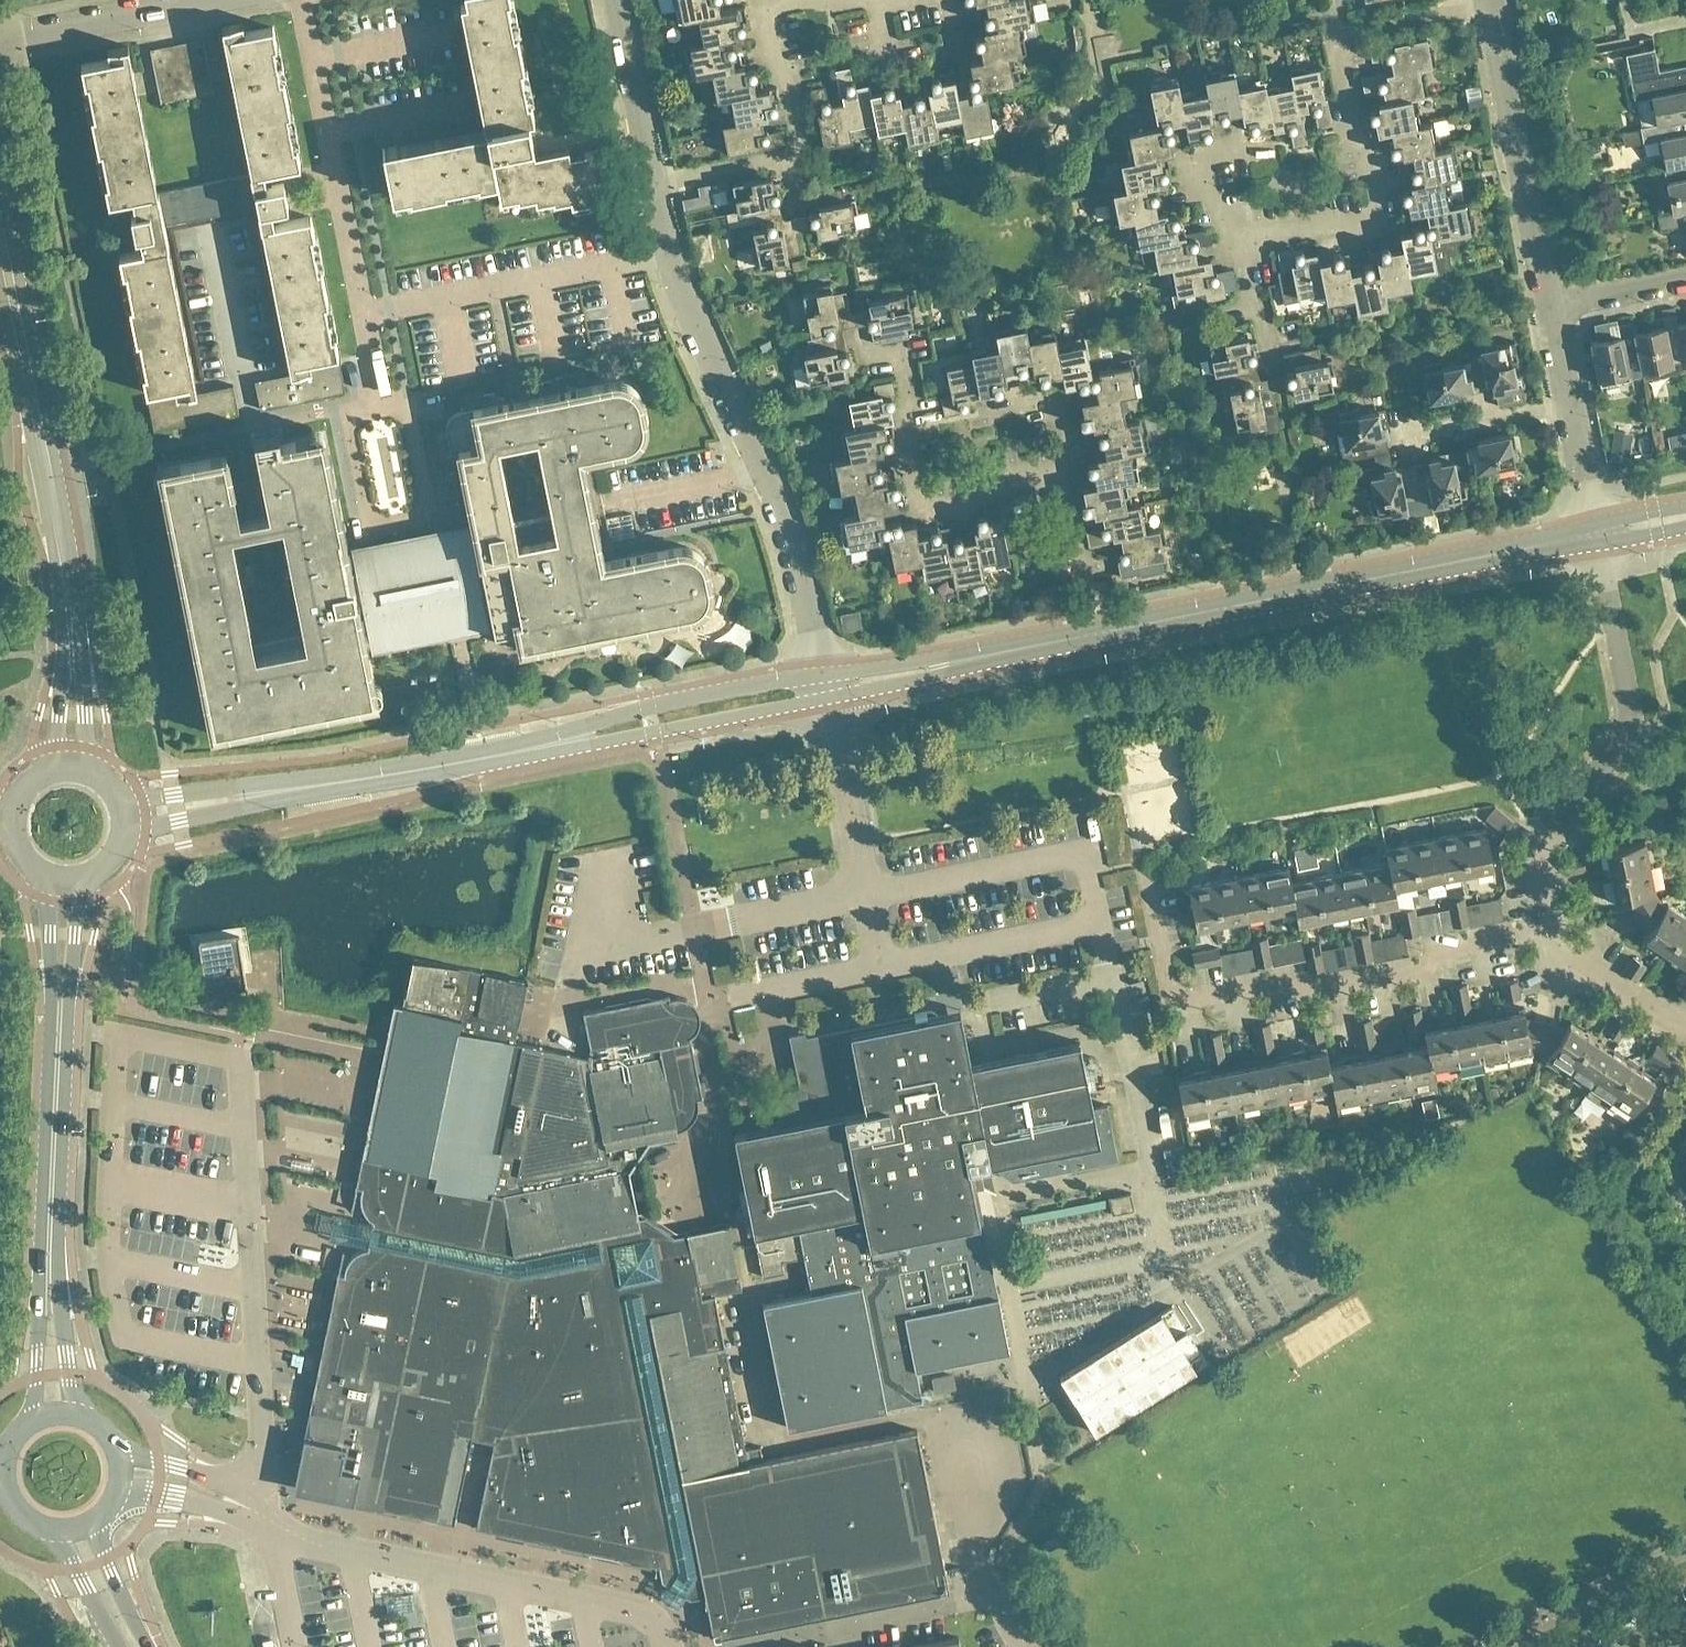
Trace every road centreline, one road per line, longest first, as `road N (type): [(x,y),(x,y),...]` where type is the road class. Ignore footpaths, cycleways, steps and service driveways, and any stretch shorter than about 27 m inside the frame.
road 1 (tertiary): [(124,830),(829,698)]
road 2 (tertiary): [(824,674),(510,743),(121,802)]
road 3 (tertiary): [(83,765),(76,594),(0,197)]
road 4 (tertiary): [(51,876),(37,1418)]
road 5 (tertiary): [(72,1414),(59,1228),(79,877)]
road 6 (residential): [(824,674),(792,534),(685,294),(651,182)]
road 7 (tertiary): [(1093,635),(1595,531)]
road 8 (residential): [(1147,890),(1168,986),(1189,1004),(1275,987),(1321,989),(1407,972),(1431,956),(1551,933)]
road 9 (tertiary): [(0,273),(62,620),(62,763)]
road 10 (residential): [(270,1520),(236,1049)]
road 11 (residential): [(1551,933),(1537,856),(1632,722),(1595,531)]
road 12 (unclassified): [(270,1520),(324,1545),(639,1610),(662,1627),(667,1646)]
road 13 (residential): [(1060,477),(920,514),(899,352),(863,359),(858,334)]
road 14 (residential): [(1333,37),(1383,225),(1235,238)]
road 15 (residential): [(1548,303),(1485,7)]
road 16 (tertiary): [(1093,635),(824,674)]
road 17 (tertiary): [(829,698),(1093,635)]
road 18 (residential): [(786,157),(801,149),(767,11),(872,0)]
road 19 (unclassified): [(1025,1646),(977,1556),(941,1422)]
road 20 (unclassified): [(864,895),(829,698)]
road 21 (residential): [(0,35),(194,0)]
road 22 (residential): [(651,182),(616,0)]
road 23 (residential): [(1685,1031),(1554,946),(1551,933)]
road 24 (unclassified): [(270,1520),(231,1485),(118,1458)]
road 25 (residential): [(1235,238),(1202,195),(1193,158),(1266,145)]
road 26 (residential): [(1093,635),(1060,477)]
road 27 (residential): [(1411,440),(1569,407)]
road 28 (unclassified): [(117,1490),(270,1520)]
road 29 (residential): [(1485,7),(1333,37)]
road 30 (residential): [(1060,477),(1070,466),(1056,399),(1000,410)]
road 31 (residential): [(1548,303),(1685,279)]
road 32 (residential): [(651,182),(786,157)]
road 33 (tertiary): [(148,1646),(89,1523)]
road 34 (residential): [(1272,364),(1235,238)]
road 35 (tertiary): [(66,1530),(122,1646)]
road 36 (residential): [(1595,531),(1569,407)]

